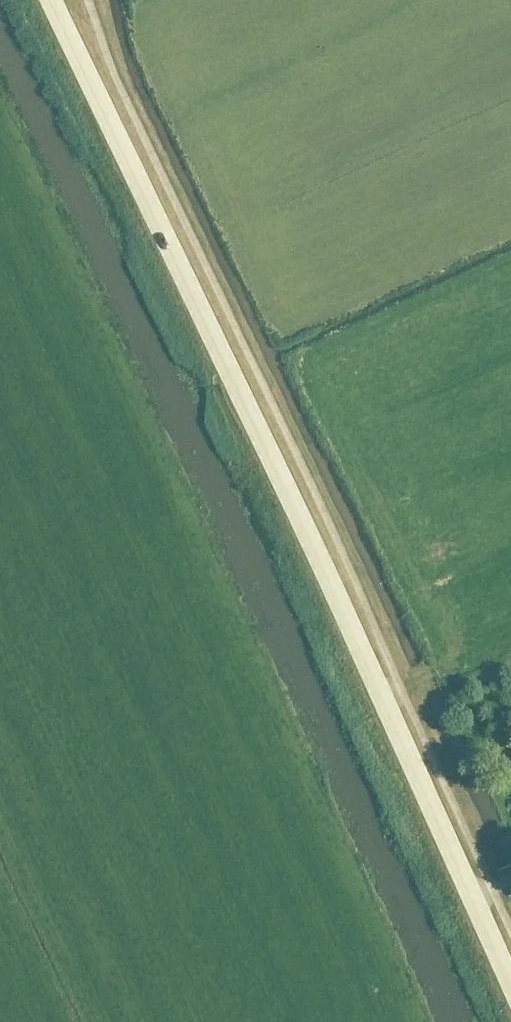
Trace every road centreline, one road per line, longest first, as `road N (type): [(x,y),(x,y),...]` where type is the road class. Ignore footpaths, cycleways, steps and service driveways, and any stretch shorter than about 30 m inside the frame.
road 1 (tertiary): [(510,990),(314,552),(50,0)]

